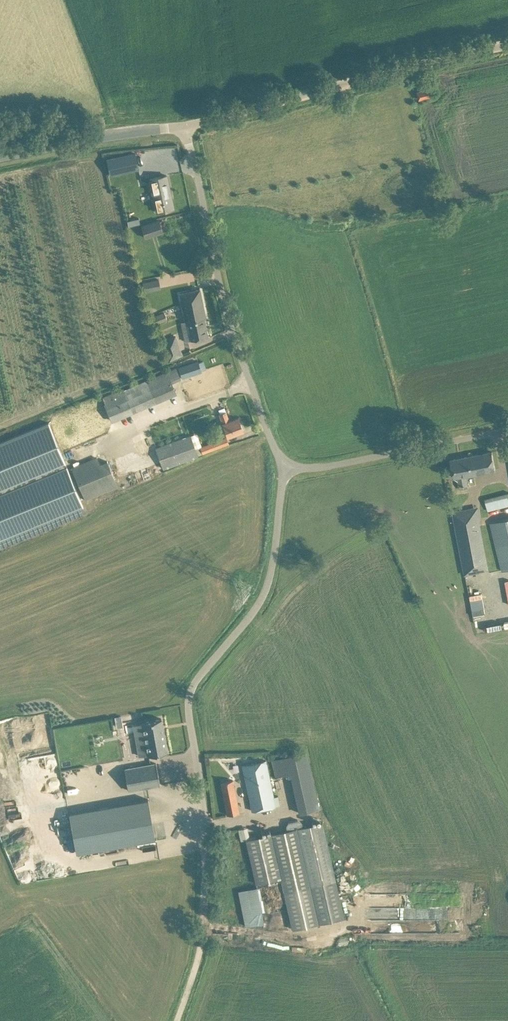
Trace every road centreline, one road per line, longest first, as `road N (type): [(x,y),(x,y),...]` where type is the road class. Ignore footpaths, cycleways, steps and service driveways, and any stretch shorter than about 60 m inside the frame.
road 1 (unclassified): [(205,888),(195,689),(249,622),(270,580),(283,467)]
road 2 (unclassified): [(185,126),(220,279),(283,467)]
road 3 (unclassified): [(185,126),(507,45)]
road 4 (unclassified): [(283,467),(507,429)]
road 5 (unclassified): [(0,156),(185,126)]
road 6 (track): [(180,1020),(200,959),(205,888)]

